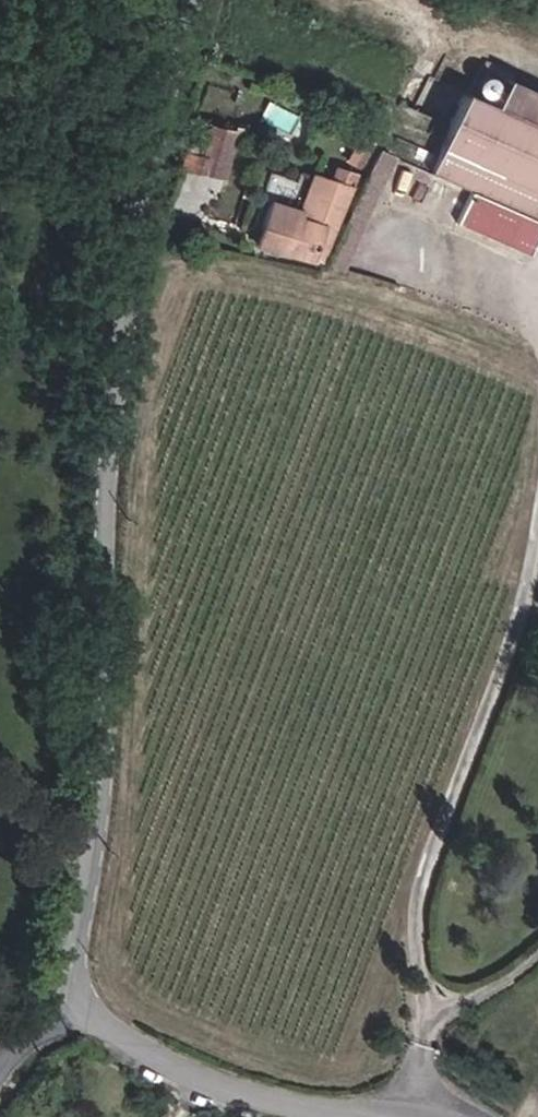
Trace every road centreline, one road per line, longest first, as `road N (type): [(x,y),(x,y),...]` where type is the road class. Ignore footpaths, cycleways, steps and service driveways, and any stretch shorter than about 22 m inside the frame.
road 1 (unclassified): [(71,998),(116,771),(120,356),(201,0)]
road 2 (unclassified): [(444,1116),(416,1108),(279,1108),(145,1045),(71,998)]

